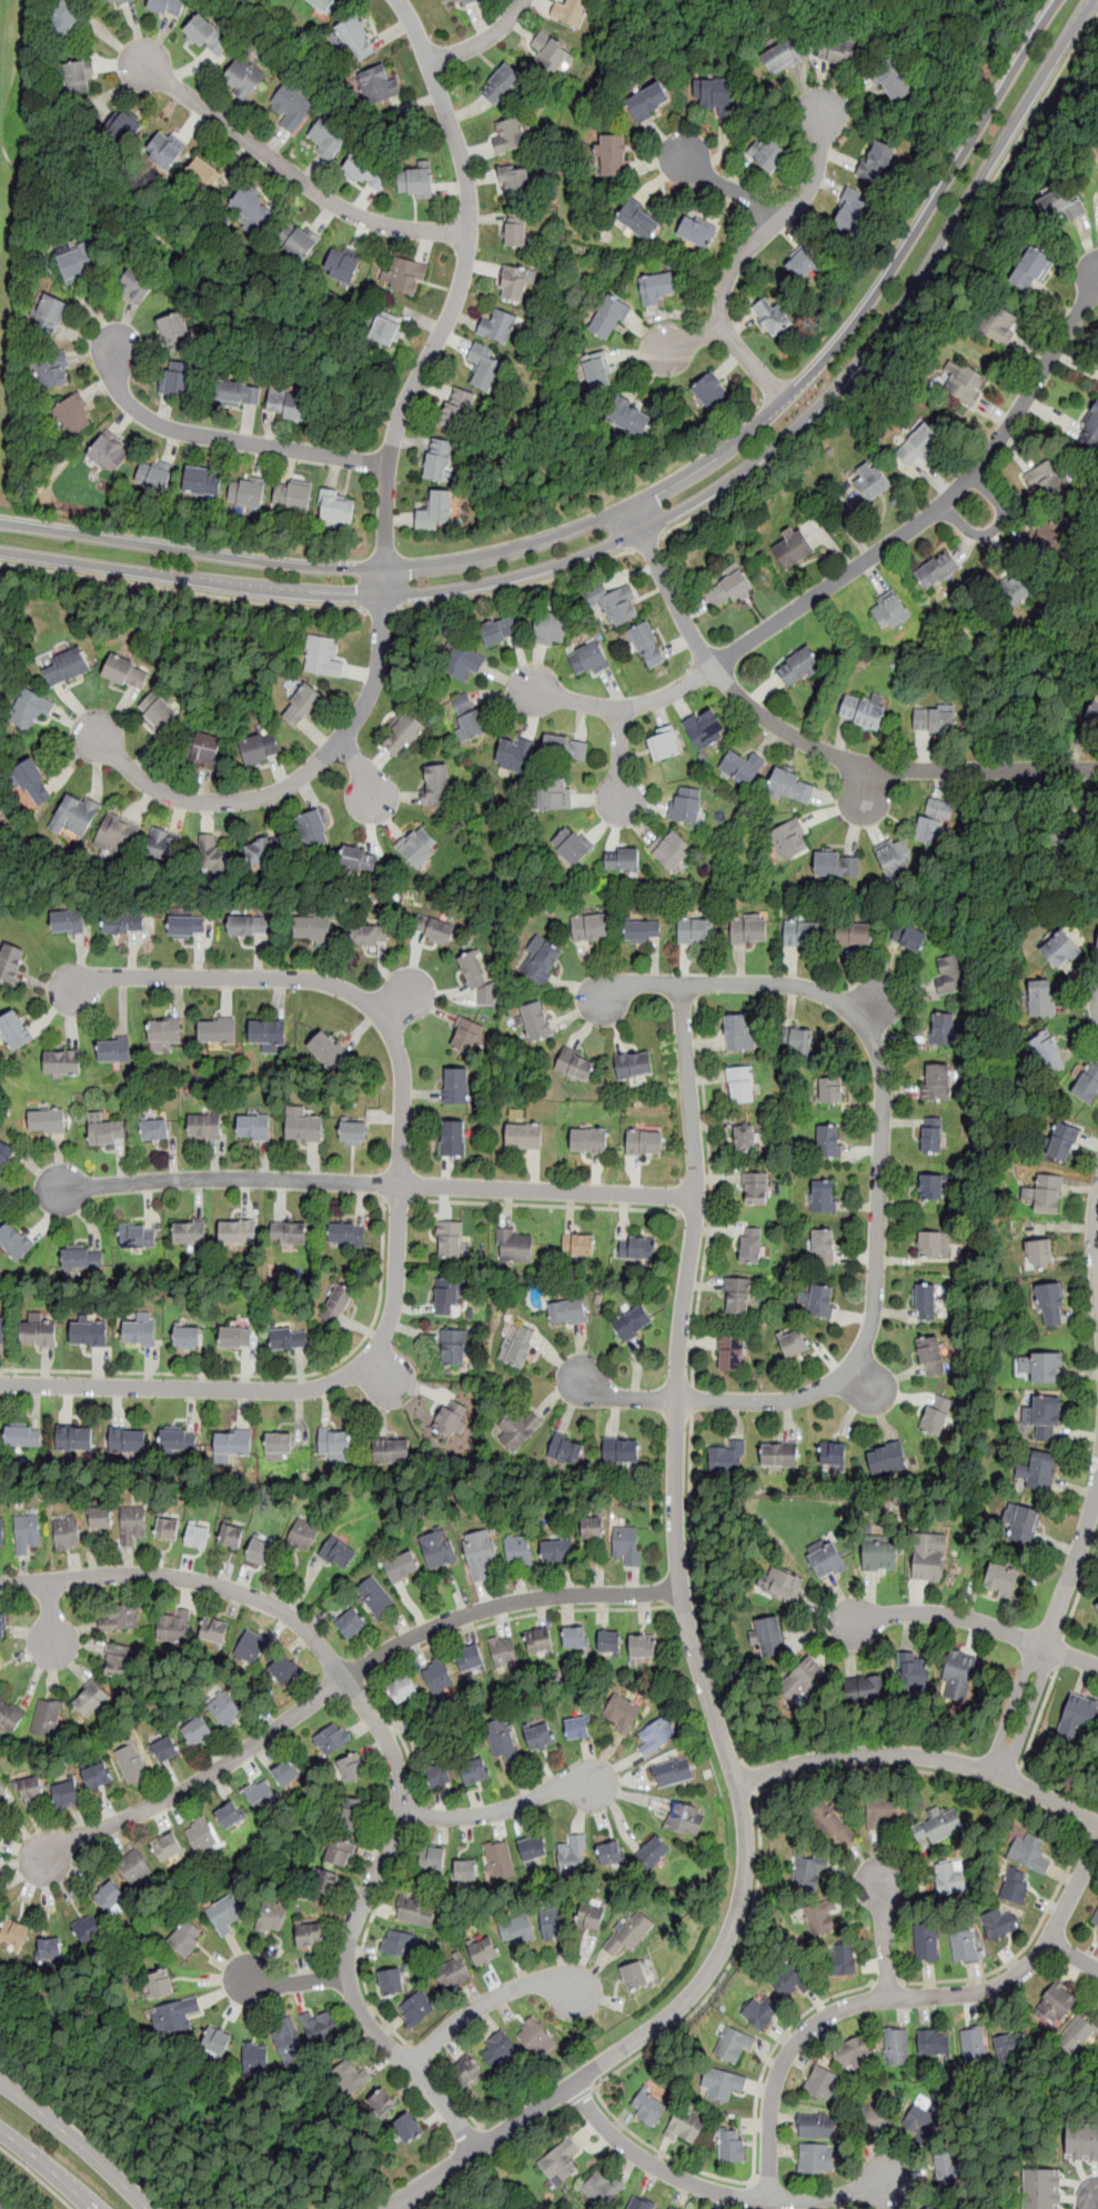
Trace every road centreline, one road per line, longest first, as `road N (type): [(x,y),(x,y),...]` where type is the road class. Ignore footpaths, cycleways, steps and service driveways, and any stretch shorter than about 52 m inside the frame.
road 1 (residential): [(681,984),(696,1166),(679,1343),(677,1548),(701,1669),(744,1818),(742,1899),(703,1982),(661,2023),(391,2208)]
road 2 (tertiary): [(0,549),(205,580),(414,594),(536,572),(642,531),(776,444),(858,364),(1096,0)]
road 3 (tertiary): [(1058,0),(898,262),(816,370),(752,433),(627,508),(543,541),(385,568),(285,564),(0,522)]
road 4 (residential): [(595,1003),(627,983),(798,988),(859,1017),(882,1054),(887,1094),(875,1297),(853,1377),(798,1399),(767,1401),(614,1398),(574,1379)]
road 5 (residential): [(474,2150),(443,2101),(379,2037),(354,1999),(349,1951),(396,1837),(402,1796),(389,1745),(313,1637),(251,1596),(189,1579),(123,1575),(0,1585)]
road 6 (residential): [(682,1589),(538,1598),(413,1637),(205,1779),(61,1842),(42,1863)]
road 7 (residential): [(695,1198),(199,1179),(62,1191)]
road 8 (residential): [(627,508),(711,668),(800,742),(884,769),(1097,770)]
road 9 (residential): [(385,568),(397,427),(461,286),(470,232),(463,163),(430,62),(397,0)]
road 10 (residential): [(711,668),(868,561),(969,477),(1097,279)]
road 11 (residential): [(0,1385),(296,1391),(340,1380),(367,1362),(395,1303),(400,1186)]
road 12 (residential): [(1097,1845),(1049,1941),(1011,1980),(983,1991),(853,2005),(808,2029),(774,2088),(768,2200)]
road 13 (residential): [(400,1186),(405,1064),(391,1026),(363,1001),(311,979),(97,978),(67,997)]
road 14 (residential): [(385,568),(374,679),(362,711),(293,784),(241,803),(184,804),(130,772),(94,731)]
road 15 (residential): [(470,232),(403,229),(356,216),(129,50)]
road 16 (residential): [(1097,1826),(998,1773),(937,1758),(838,1756),(737,1783)]
road 17 (residential): [(893,2181),(799,2200),(712,2190),(626,2147),(573,2086)]
road 18 (residential): [(786,402),(725,330),(722,297),(736,262),(808,191),(823,103)]
road 19 (residential): [(389,468),(179,431),(147,418),(118,383),(118,339)]
road 20 (residential): [(1097,1485),(998,1773)]
road 21 (residential): [(852,1623),(955,1616),(1097,1669)]
road 22 (residential): [(411,2066),(498,1995),(536,1982),(585,1995)]
road 23 (residential): [(403,1815),(493,1813),(562,1786),(598,1786)]
road 24 (residential): [(711,668),(616,711),(525,689)]
road 25 (primary): [(150,2208),(0,2080)]
road 26 (residential): [(969,477),(999,509),(996,532),(967,534),(936,506)]
road 27 (primary): [(0,2126),(99,2208)]
road 28 (residential): [(888,1999),(880,1876)]

